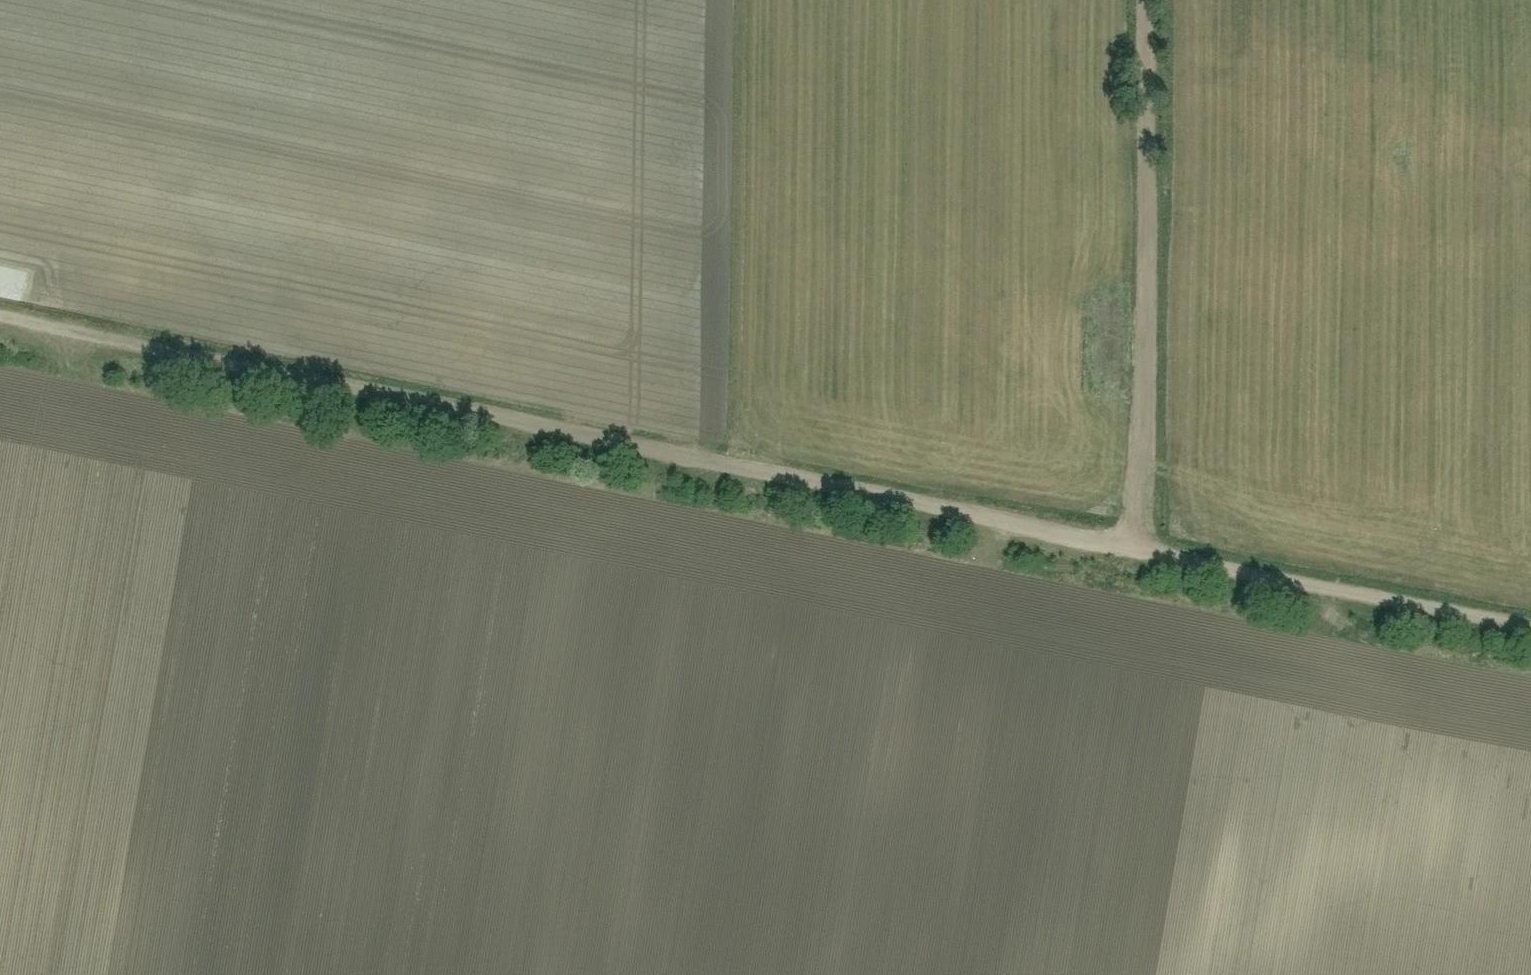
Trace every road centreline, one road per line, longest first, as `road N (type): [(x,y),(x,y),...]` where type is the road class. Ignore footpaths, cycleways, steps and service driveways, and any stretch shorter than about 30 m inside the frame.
road 1 (unclassified): [(1144,552),(0,318)]
road 2 (unclassified): [(1144,552),(1150,0)]
road 3 (unclassified): [(1530,631),(1144,552)]

